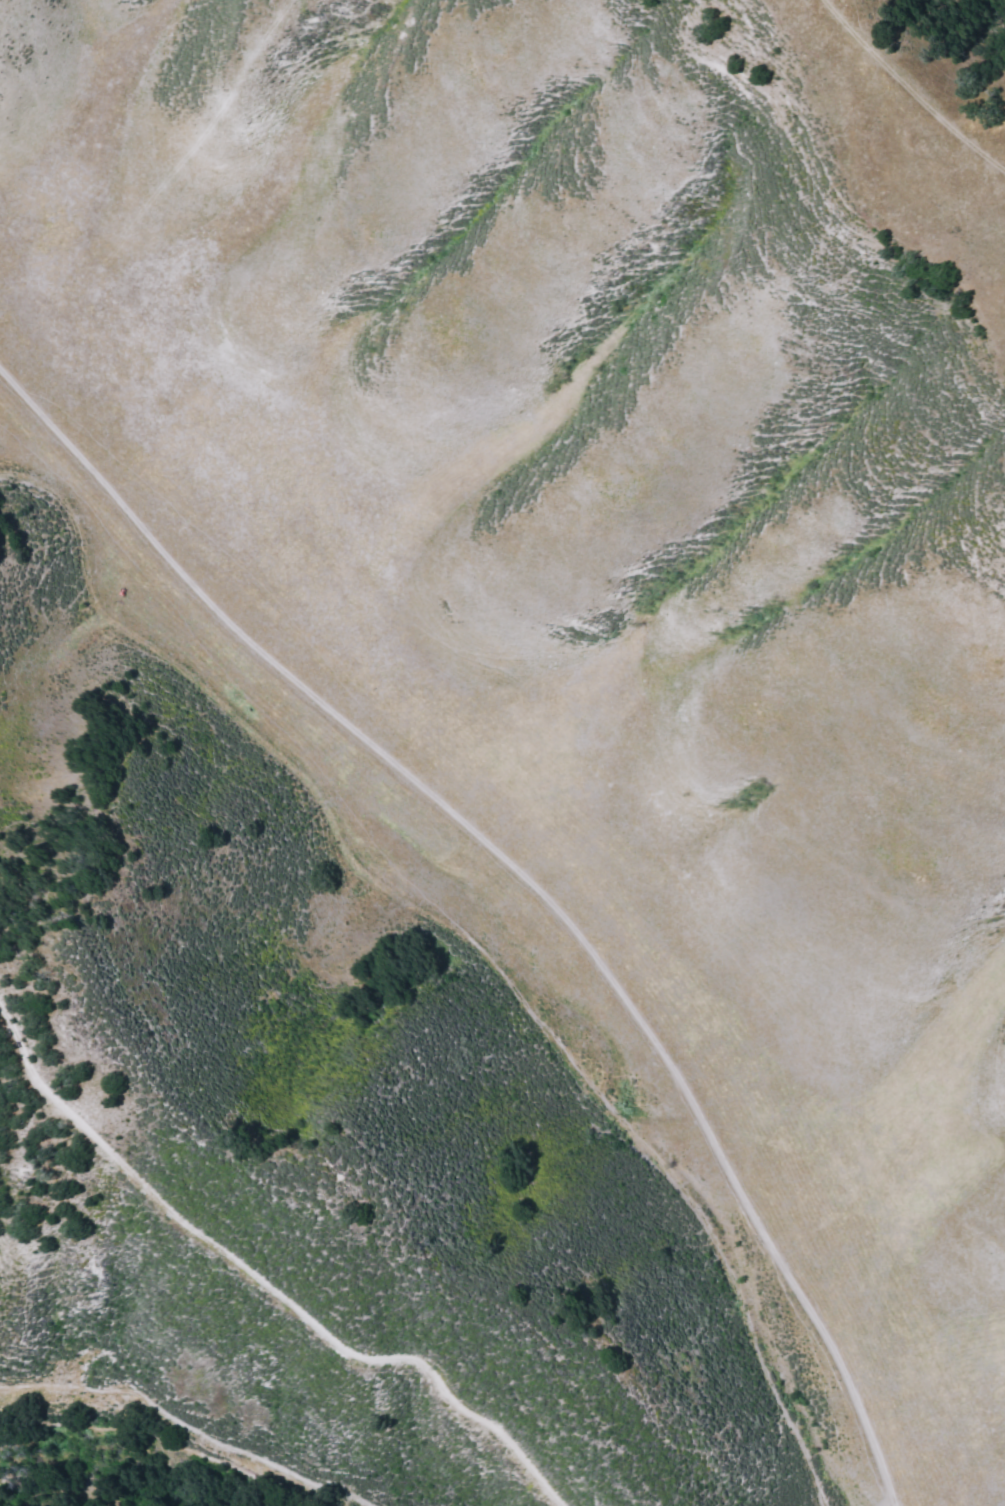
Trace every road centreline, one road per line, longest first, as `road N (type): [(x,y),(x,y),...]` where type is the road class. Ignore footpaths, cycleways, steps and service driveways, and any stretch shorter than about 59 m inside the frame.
road 1 (residential): [(0,374),(218,618),(442,804),(576,935),(667,1067),(843,1368),(895,1505)]
road 2 (residential): [(1004,165),(830,0)]

